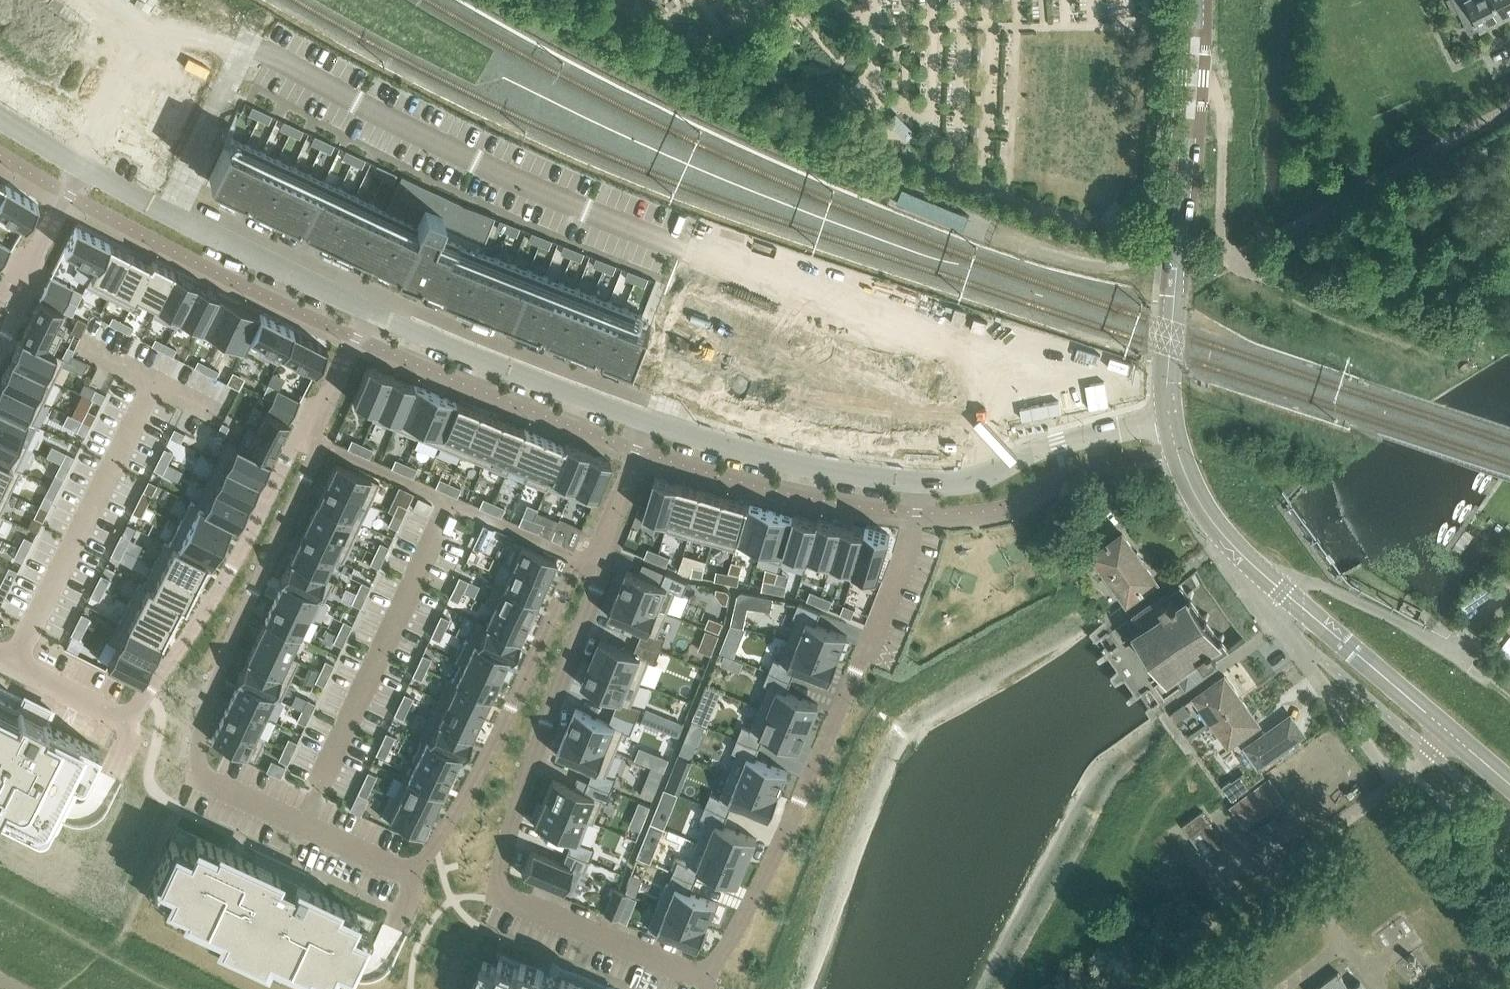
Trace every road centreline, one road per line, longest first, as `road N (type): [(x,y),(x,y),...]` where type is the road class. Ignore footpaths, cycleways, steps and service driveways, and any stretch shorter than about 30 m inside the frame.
road 1 (residential): [(611,529),(601,584),(501,864),(501,893),(689,974),(721,957),(763,879),(882,620),(915,513)]
road 2 (residential): [(611,529),(573,574),(511,707),(410,874),(192,774),(203,716),(315,461),(316,442)]
road 3 (residential): [(1004,464),(959,350),(587,209),(244,44)]
road 4 (tertiary): [(1509,785),(1228,538),(1198,497),(1170,422)]
road 5 (residential): [(0,661),(126,726),(231,569),(286,454),(316,442)]
road 6 (tertiary): [(1170,422),(1195,0)]
road 7 (residential): [(380,295),(649,400),(686,430)]
road 8 (residential): [(372,313),(84,167)]
road 9 (residential): [(650,419),(372,313)]
road 10 (residential): [(919,481),(686,430)]
road 11 (residential): [(380,295),(174,196)]
road 12 (residential): [(1170,422),(1033,450),(1004,464)]
road 13 (residential): [(244,44),(174,196)]
road 14 (residential): [(124,0),(167,27),(244,44)]

